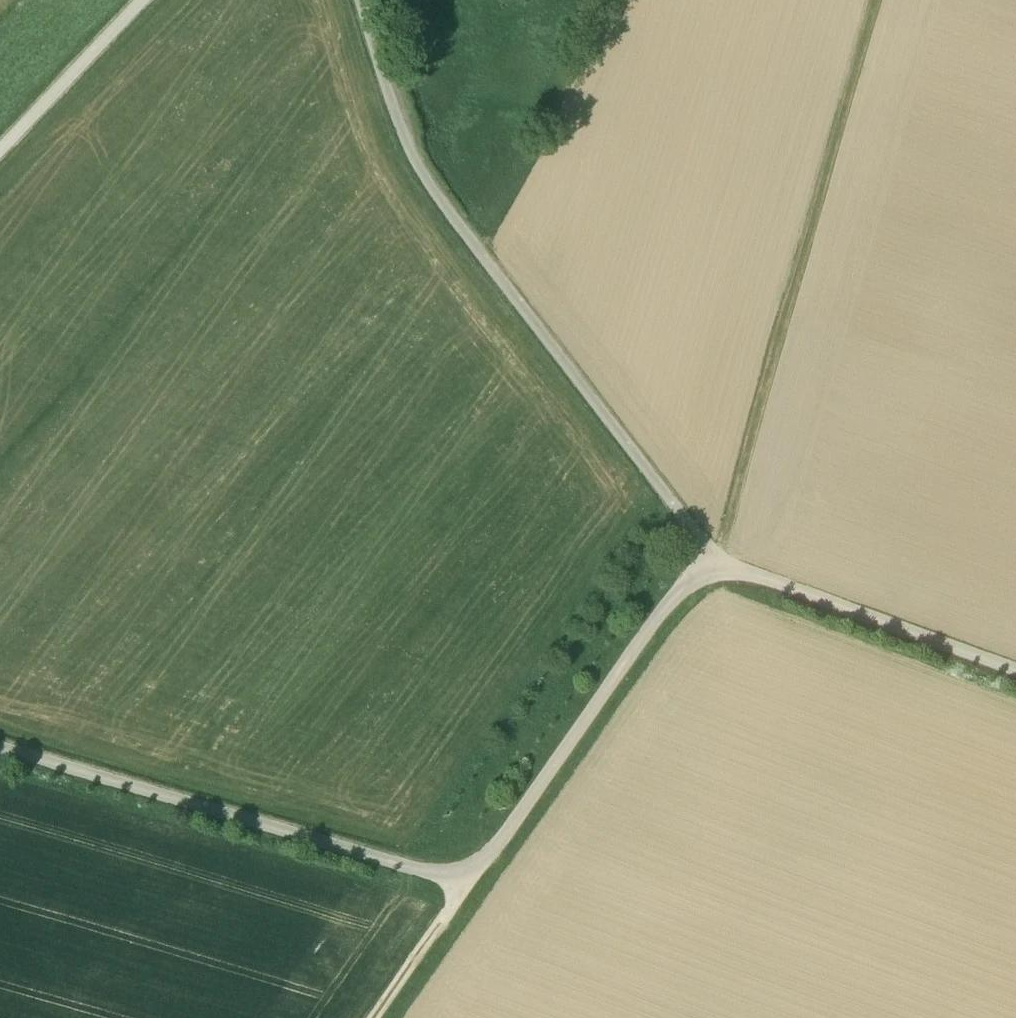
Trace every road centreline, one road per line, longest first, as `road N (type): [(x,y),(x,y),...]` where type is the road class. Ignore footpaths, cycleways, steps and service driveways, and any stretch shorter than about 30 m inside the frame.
road 1 (track): [(361,0),(404,134),(430,185),(692,528),(706,558),(1015,671)]
road 2 (track): [(706,558),(466,884),(0,748)]
road 3 (track): [(706,558),(724,542),(877,0)]
road 4 (track): [(142,0),(0,150)]
road 5 (track): [(466,884),(373,1017)]

